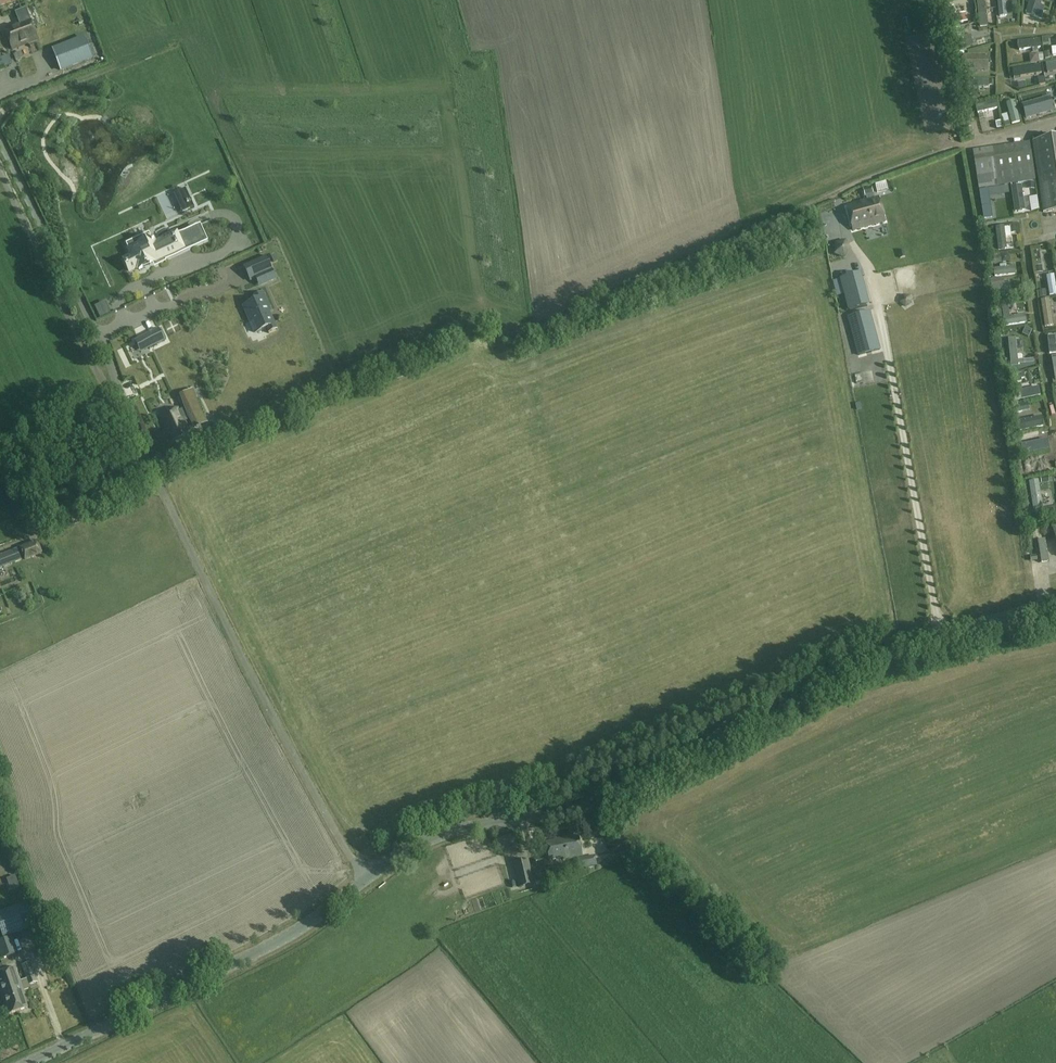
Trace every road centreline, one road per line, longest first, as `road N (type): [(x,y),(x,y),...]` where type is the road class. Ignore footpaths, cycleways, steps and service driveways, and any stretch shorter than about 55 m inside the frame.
road 1 (unclassified): [(368,878),(252,674),(0,135)]
road 2 (unclassified): [(368,878),(449,831),(609,797),(885,653),(1055,602)]
road 3 (unclassified): [(30,1062),(281,940),(368,878)]

